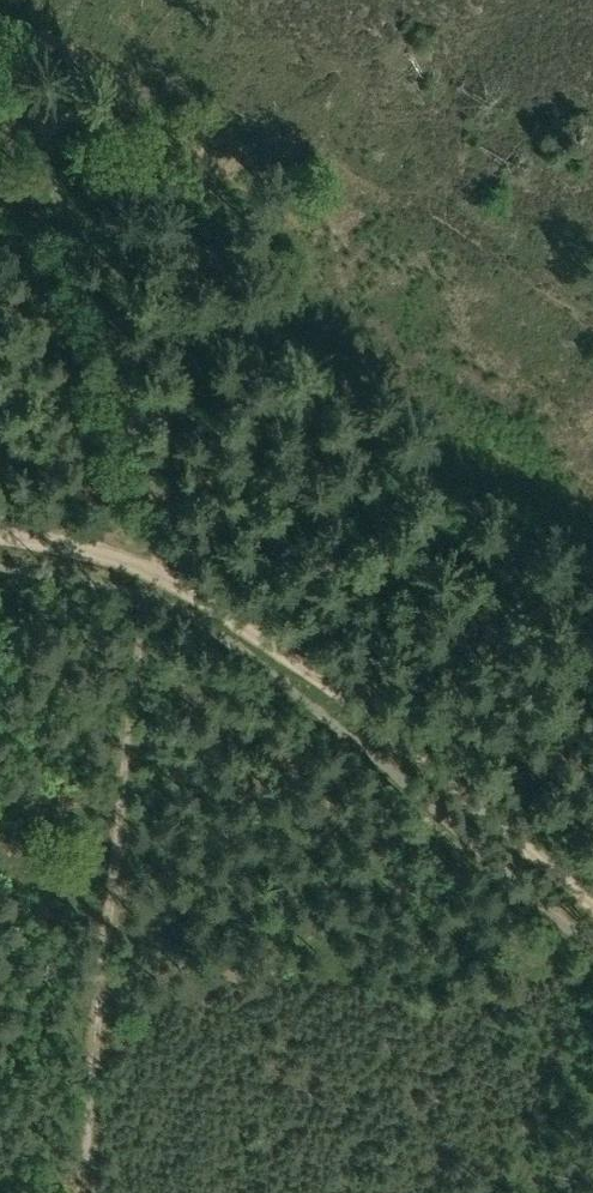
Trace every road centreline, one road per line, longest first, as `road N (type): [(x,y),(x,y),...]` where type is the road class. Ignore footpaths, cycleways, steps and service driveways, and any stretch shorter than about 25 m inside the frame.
road 1 (track): [(150,565),(86,1192)]
road 2 (track): [(150,565),(263,637),(592,905)]
road 3 (track): [(0,45),(22,52),(33,74),(150,565)]
road 4 (track): [(0,536),(150,565)]

